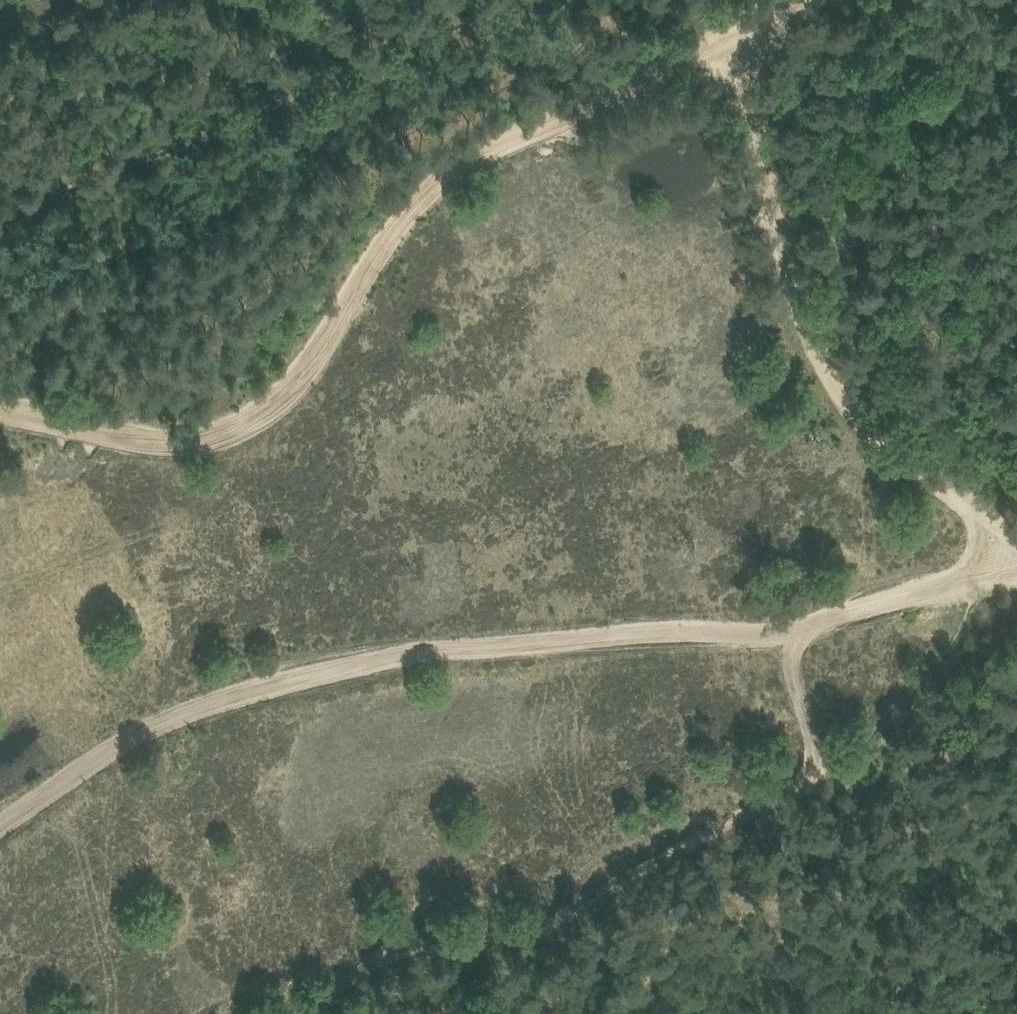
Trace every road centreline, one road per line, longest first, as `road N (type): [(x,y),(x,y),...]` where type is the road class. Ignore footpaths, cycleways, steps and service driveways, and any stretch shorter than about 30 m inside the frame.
road 1 (track): [(0,822),(125,735),(302,679),(493,647),(826,612),(1016,571)]
road 2 (track): [(0,406),(115,435),(189,444),(275,408),(414,215),(494,142),(602,99),(804,0)]
road 3 (track): [(694,0),(732,39),(773,204),(857,406),(1016,512)]

